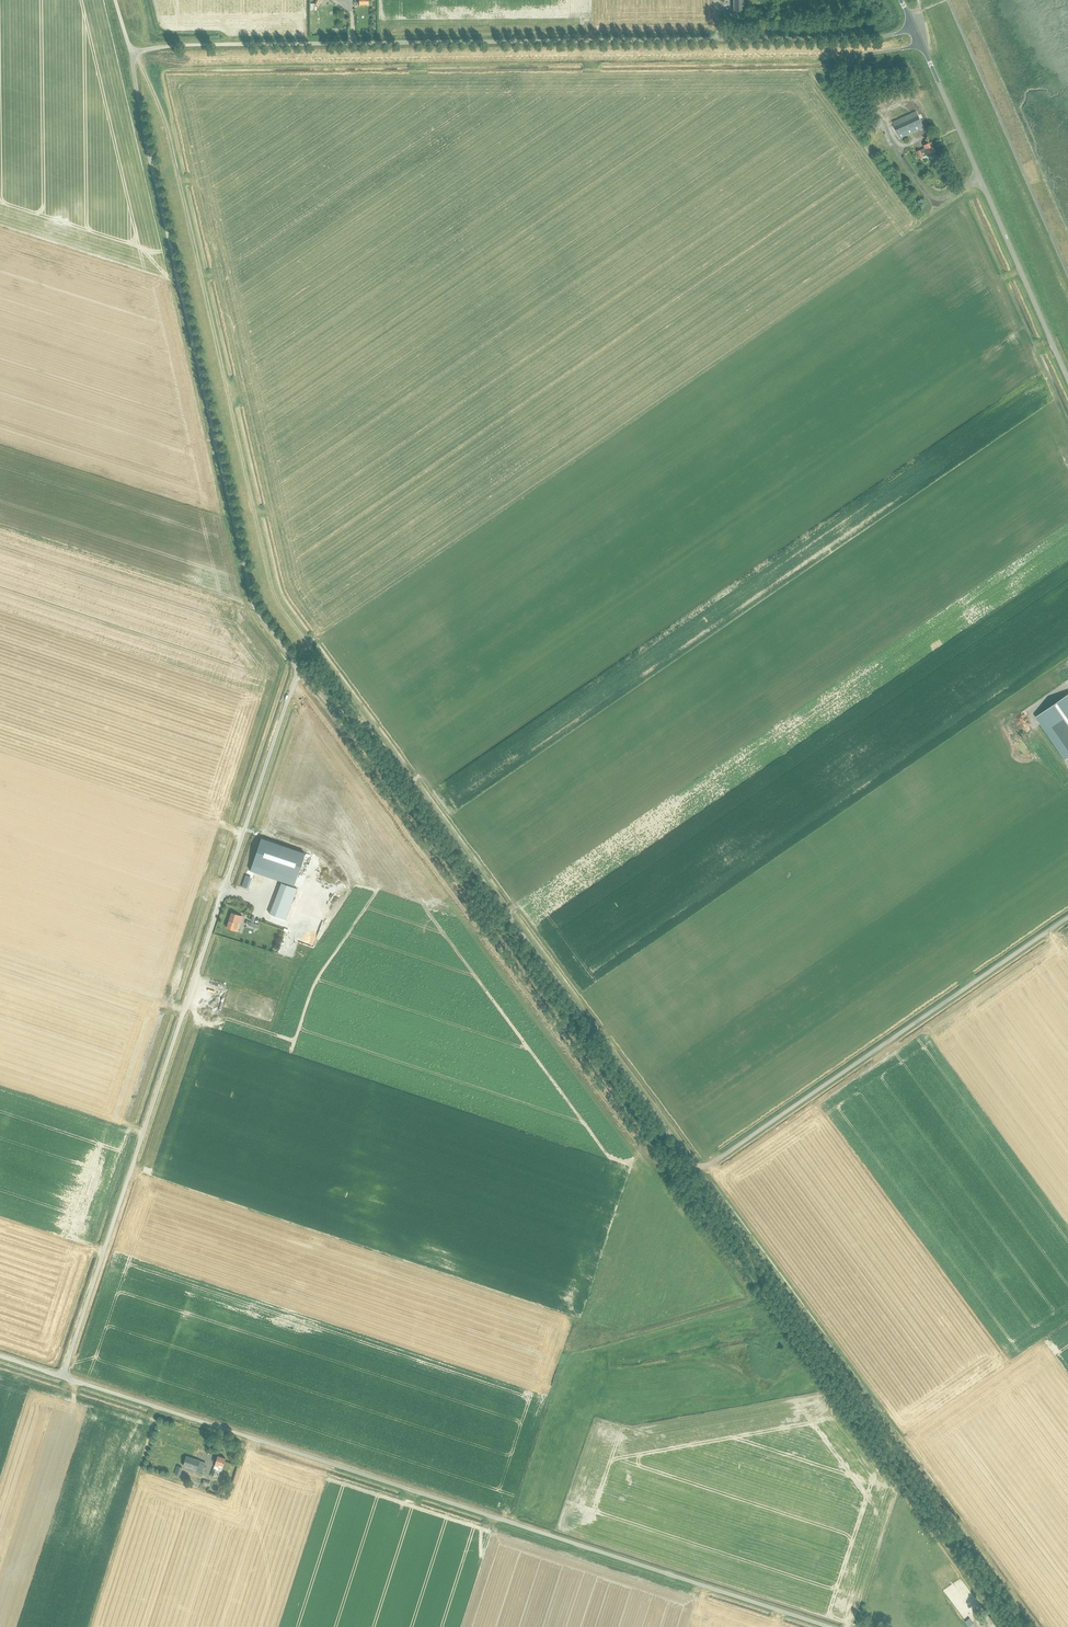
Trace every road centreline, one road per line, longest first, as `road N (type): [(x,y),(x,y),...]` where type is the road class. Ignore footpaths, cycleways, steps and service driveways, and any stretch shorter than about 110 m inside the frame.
road 1 (unclassified): [(63,1376),(297,669),(252,599),(143,129),(135,55)]
road 2 (unclassified): [(836,1626),(63,1376)]
road 3 (unclassified): [(135,55),(176,45),(869,38),(913,26)]
road 4 (track): [(135,55),(167,126),(274,591),(369,727)]
road 5 (track): [(369,727),(700,1167)]
road 6 (unclassified): [(700,1167),(1067,918)]
road 7 (unclassified): [(1067,379),(913,26)]

